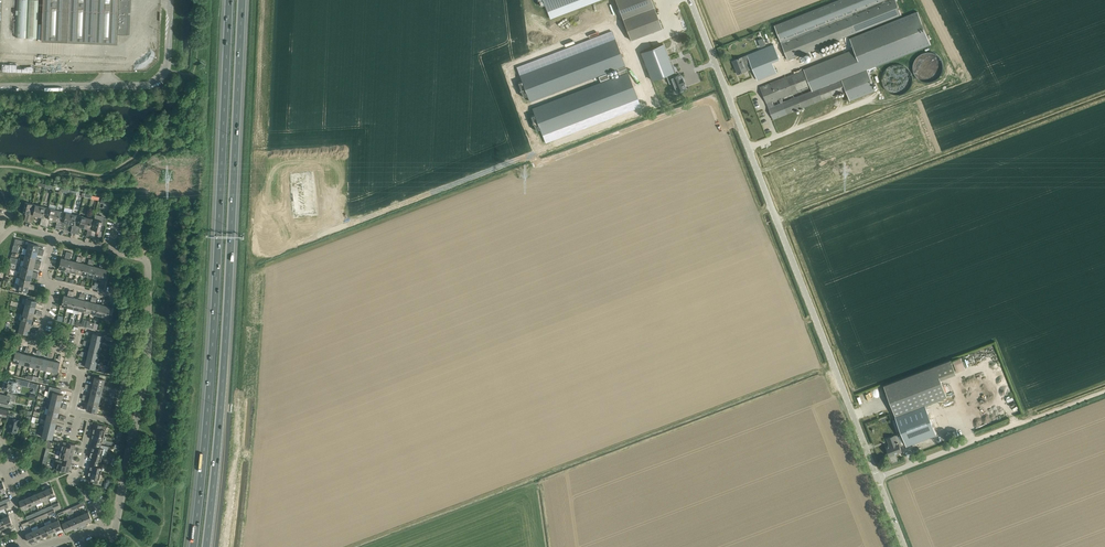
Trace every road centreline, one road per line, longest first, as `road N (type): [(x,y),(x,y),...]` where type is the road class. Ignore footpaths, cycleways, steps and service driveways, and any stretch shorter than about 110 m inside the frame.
road 1 (tertiary): [(905,546),(695,0)]
road 2 (motorway): [(229,0),(208,387),(191,546)]
road 3 (motorway): [(207,546),(245,0)]
road 4 (unclassified): [(135,428),(149,358),(148,264),(54,237)]
road 5 (unclassified): [(0,85),(148,84),(165,63),(171,0)]

